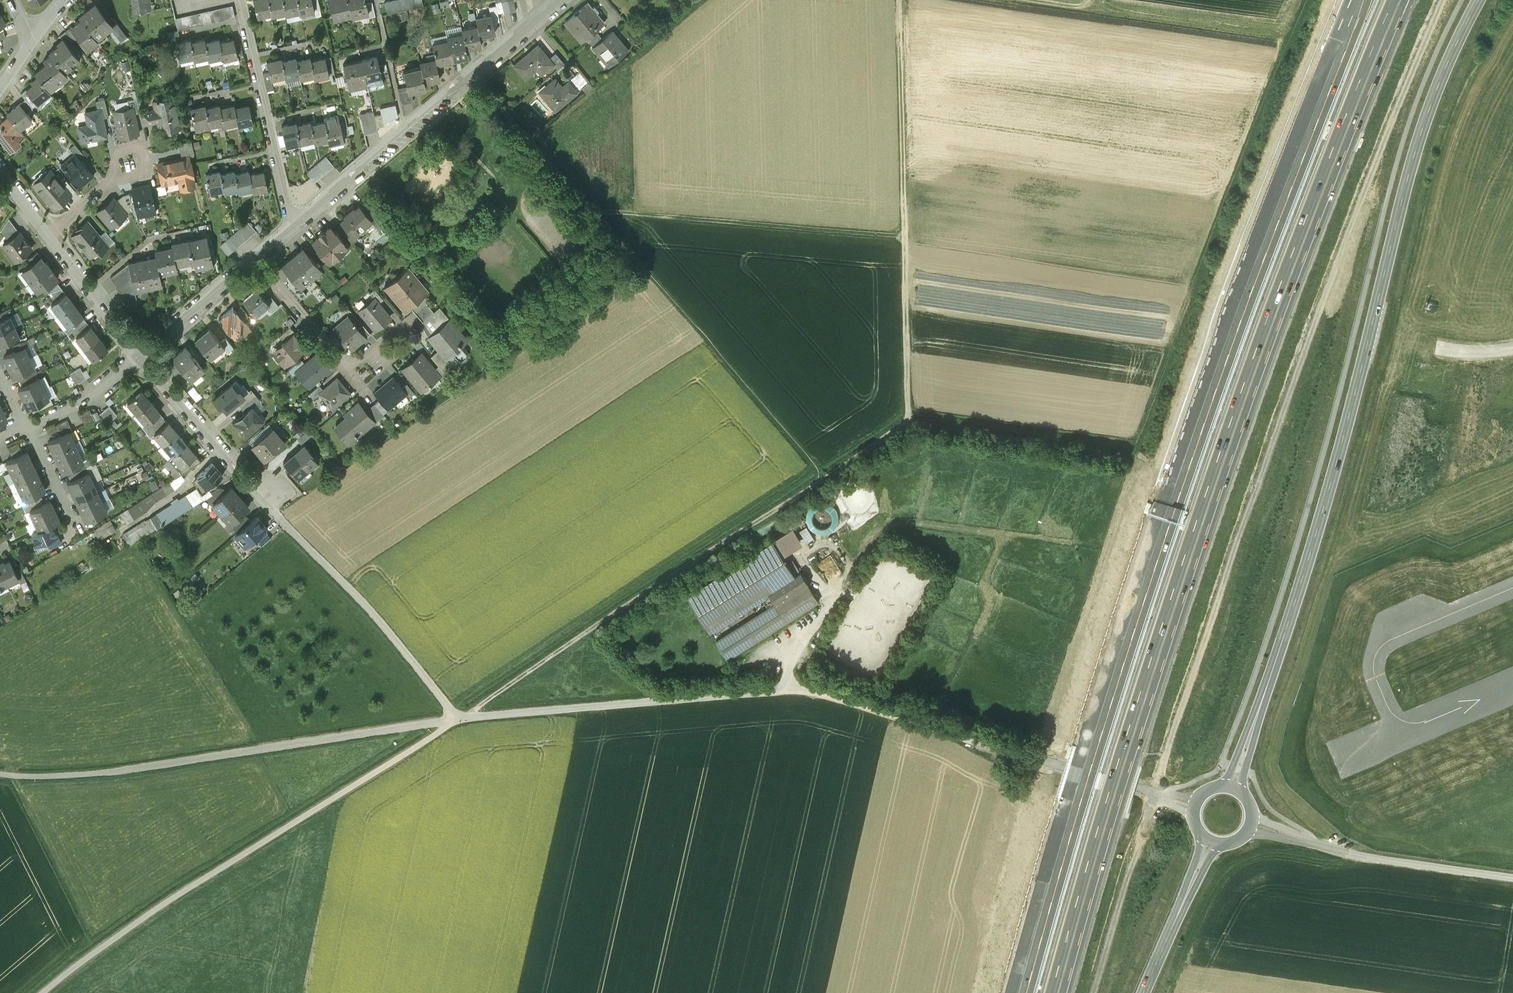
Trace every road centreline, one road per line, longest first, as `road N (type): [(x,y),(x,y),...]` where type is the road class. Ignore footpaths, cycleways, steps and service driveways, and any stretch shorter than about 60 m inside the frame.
road 1 (track): [(0,774),(83,775),(453,718),(801,690),(1163,798)]
road 2 (motorway): [(1053,992),(1199,512),(1394,0)]
road 3 (motorway): [(1351,35),(1155,554),(1028,992)]
road 4 (tertiary): [(1248,742),(1322,514),(1422,133),(1481,0)]
road 5 (track): [(909,422),(453,718)]
road 6 (track): [(824,479),(476,73)]
road 7 (track): [(453,718),(42,992)]
road 8 (track): [(900,0),(909,422)]
road 9 (track): [(903,238),(595,212)]
road 10 (track): [(453,718),(389,635),(288,528)]
road 11 (residential): [(291,229),(240,0)]
road 12 (residential): [(288,528),(140,356)]
road 13 (residential): [(404,133),(563,0)]
road 14 (unclassified): [(1315,844),(1512,879)]
road 15 (residential): [(140,356),(255,260)]
road 16 (residential): [(291,229),(404,133)]
road 17 (residential): [(255,260),(348,370)]
road 18 (residential): [(24,427),(92,395),(140,356)]
road 19 (residential): [(404,133),(375,0)]
road 20 (tertiary): [(1194,881),(1144,992)]

